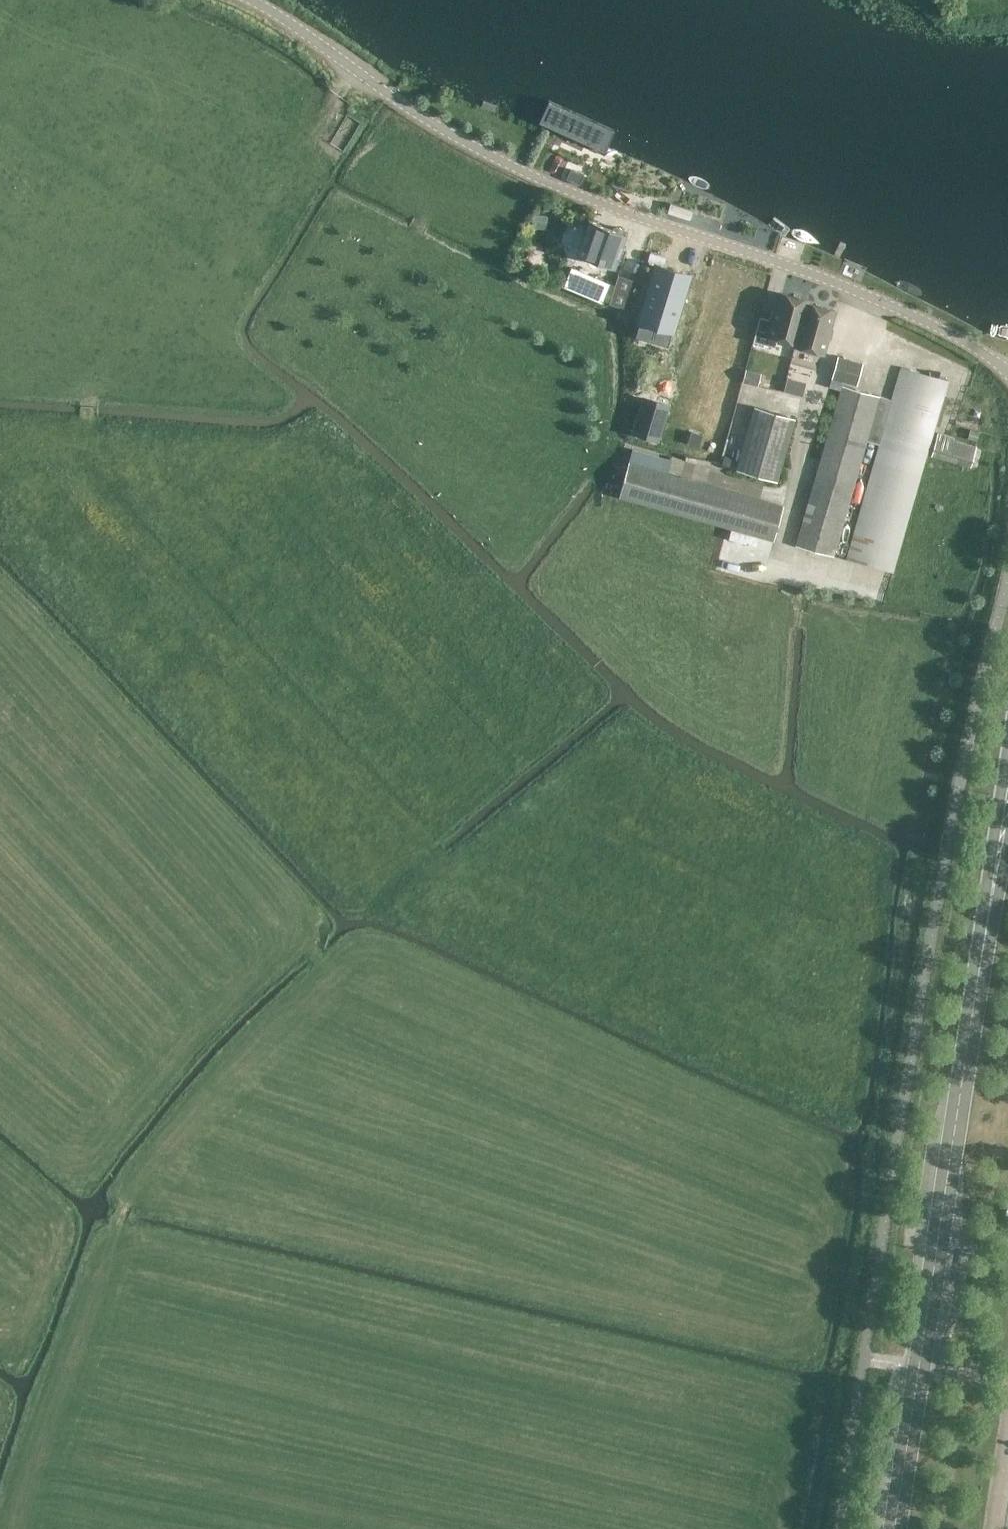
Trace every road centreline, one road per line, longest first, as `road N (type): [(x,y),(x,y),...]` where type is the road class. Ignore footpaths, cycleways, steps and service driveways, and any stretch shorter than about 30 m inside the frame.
road 1 (unclassified): [(255,0),(478,147),(589,199),(844,281),(1007,369)]
road 2 (secondary): [(897,1528),(1007,805)]

